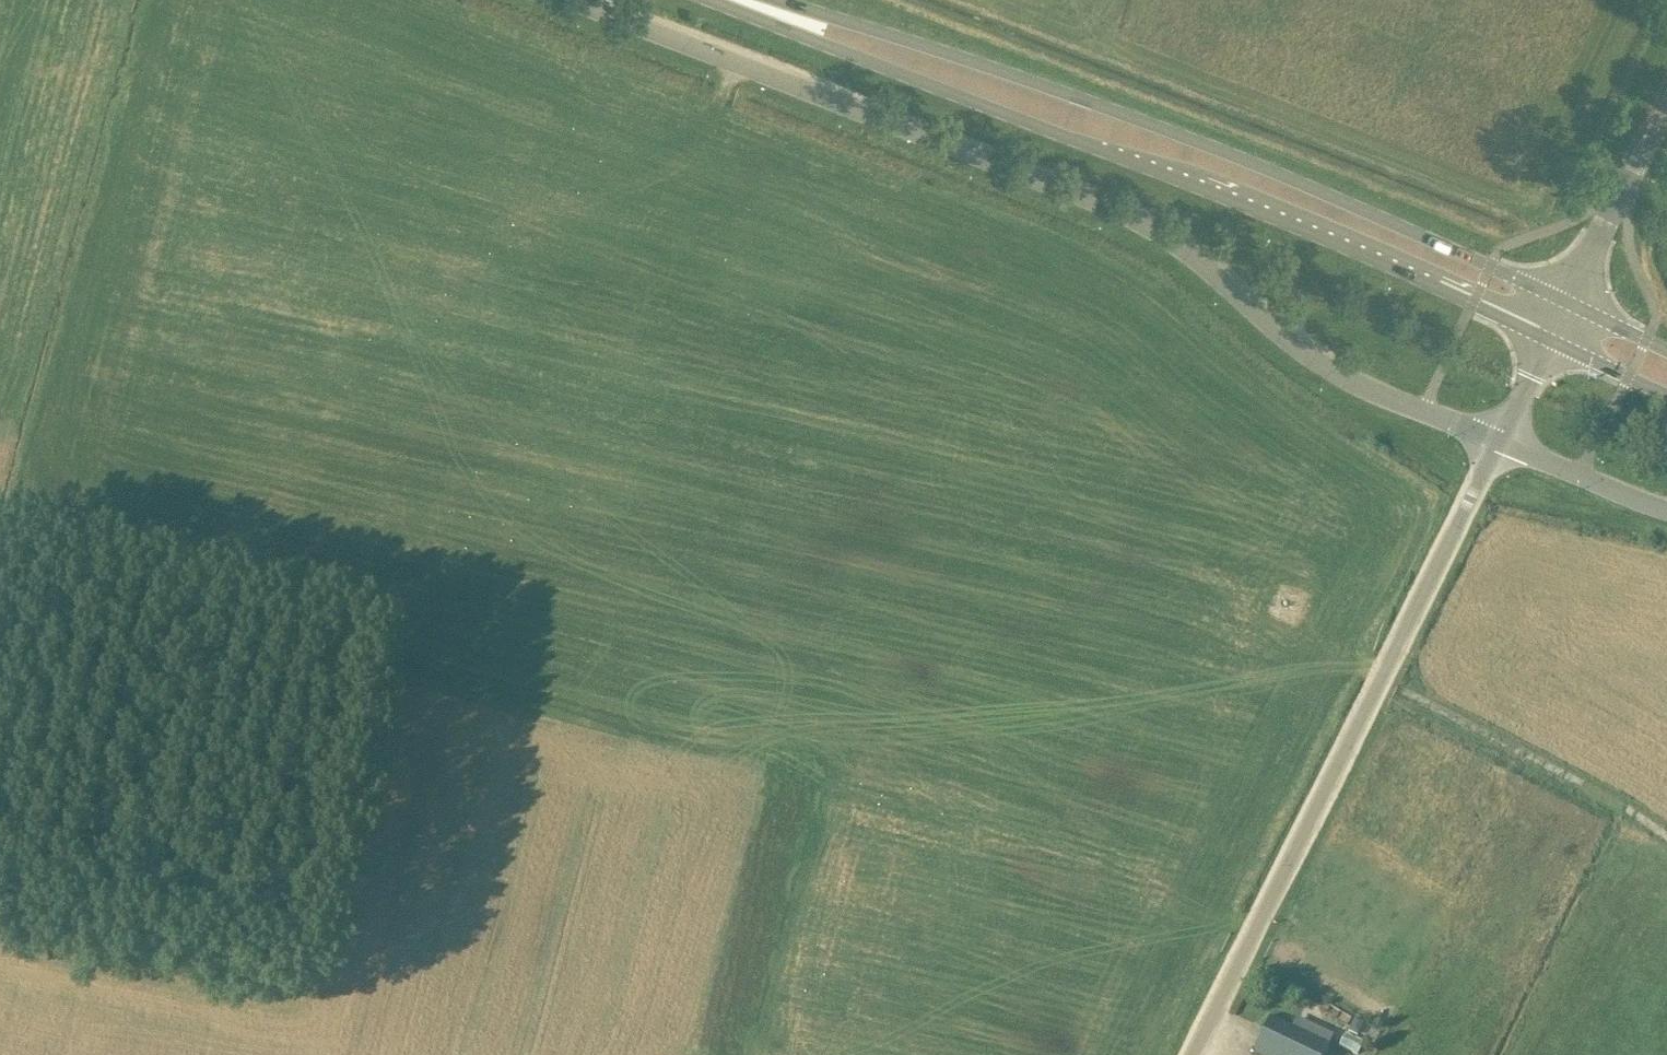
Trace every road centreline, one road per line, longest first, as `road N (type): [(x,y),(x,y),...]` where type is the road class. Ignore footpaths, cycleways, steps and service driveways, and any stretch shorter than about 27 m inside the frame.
road 1 (unclassified): [(1499,446),(1327,368),(1176,242),(1110,207),(569,0)]
road 2 (primary): [(725,0),(1304,231),(1550,340)]
road 3 (primary): [(1568,304),(1182,136),(771,0)]
road 4 (unclassified): [(1499,446),(1194,1054)]
road 5 (unclassified): [(1568,304),(1666,104)]
road 6 (unclassified): [(1666,512),(1499,446)]
road 7 (primary): [(1550,340),(1666,396)]

